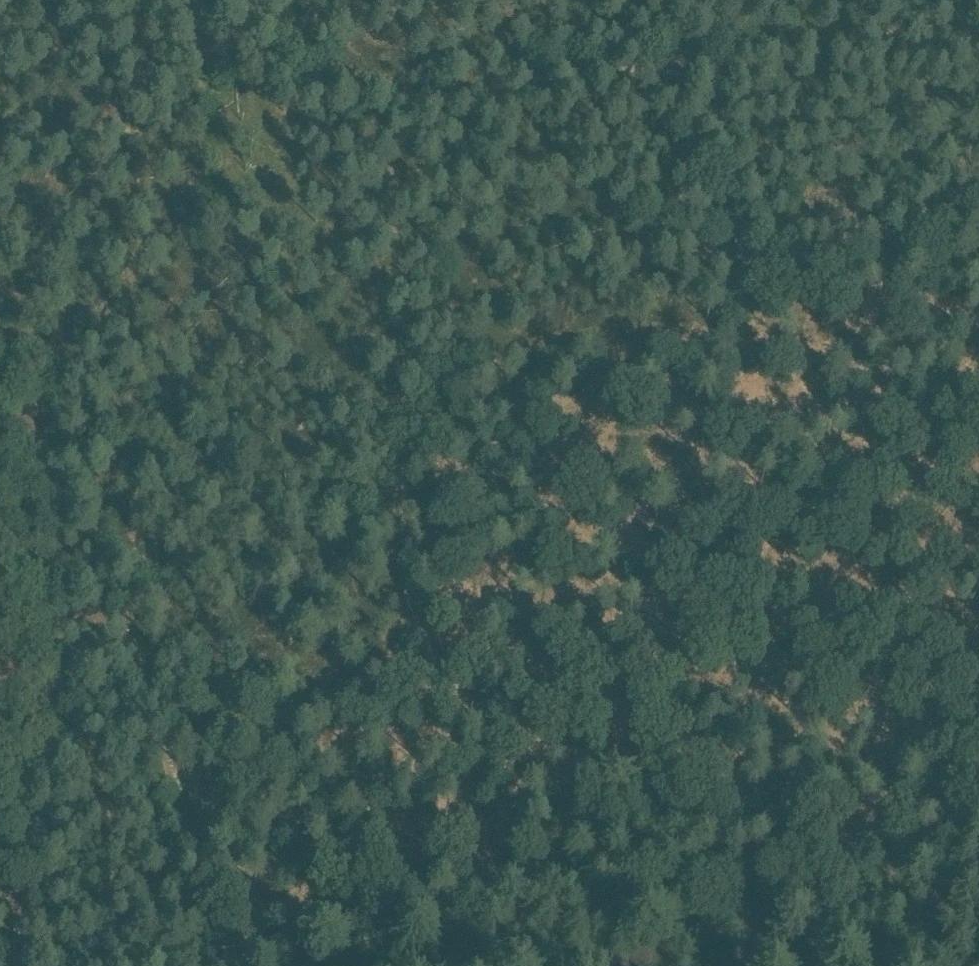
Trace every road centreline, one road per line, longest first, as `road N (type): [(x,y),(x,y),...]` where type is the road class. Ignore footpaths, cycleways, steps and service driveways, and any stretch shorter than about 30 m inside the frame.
road 1 (track): [(978,788),(897,740),(656,627),(625,626),(440,700)]

